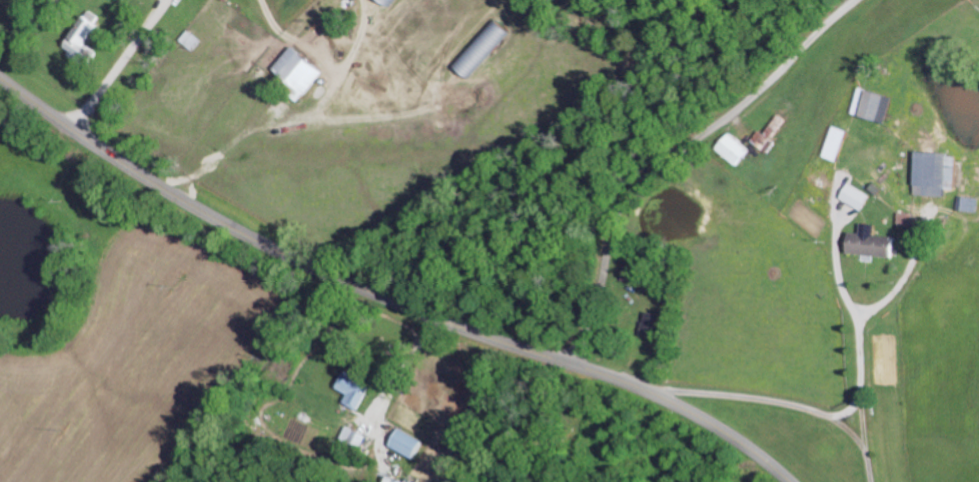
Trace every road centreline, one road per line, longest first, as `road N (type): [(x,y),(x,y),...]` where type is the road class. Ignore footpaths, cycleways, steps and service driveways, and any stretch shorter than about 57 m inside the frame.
road 1 (secondary): [(0,81),(84,142),(286,260),(673,399),(782,481)]
road 2 (residential): [(855,0),(624,202),(609,236),(602,292),(573,361)]
road 3 (residential): [(654,391),(755,395),(827,414),(859,442),(871,481)]

